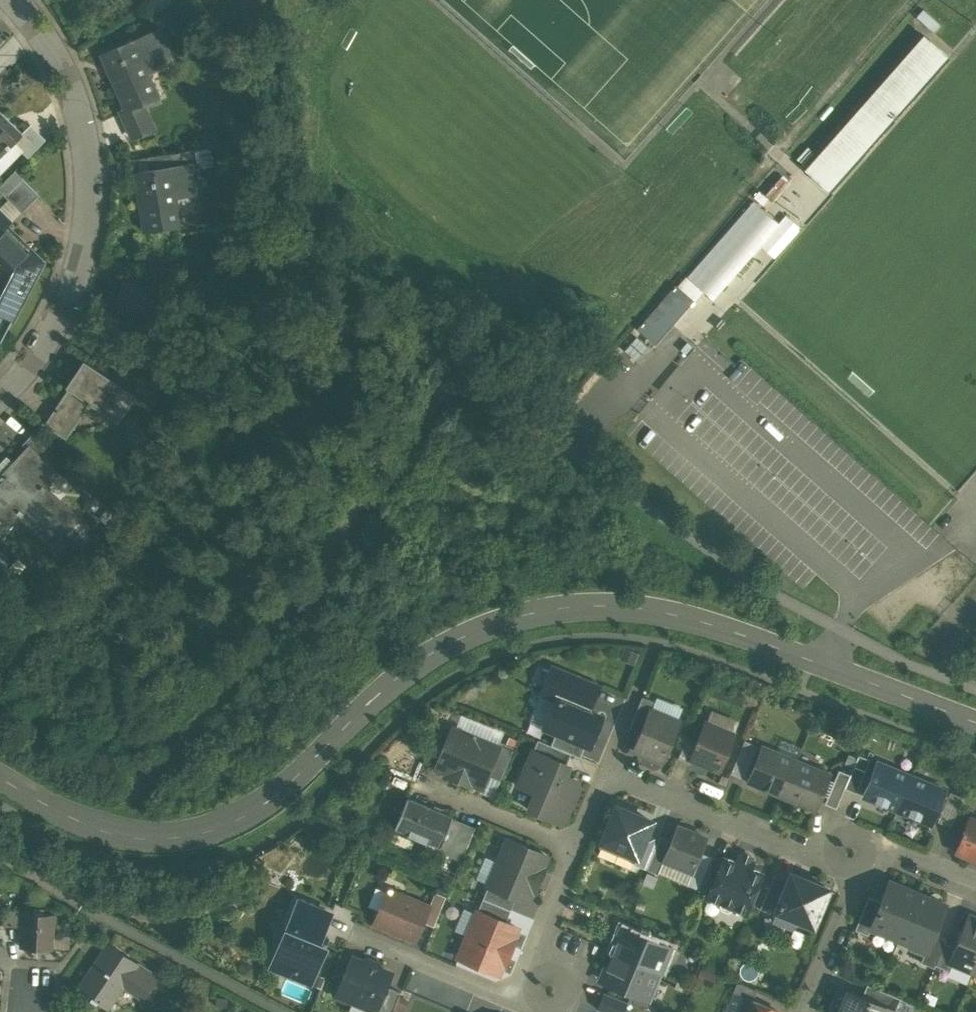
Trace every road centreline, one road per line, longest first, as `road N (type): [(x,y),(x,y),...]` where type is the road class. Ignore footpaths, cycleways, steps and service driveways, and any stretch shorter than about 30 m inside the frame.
road 1 (tertiary): [(0,778),(103,831),(140,840),(206,832),(274,797),(427,656),(530,614),(604,605),(730,631),(975,723)]
road 2 (residential): [(0,395),(49,336),(90,220),(86,145),(70,82),(13,0)]
road 3 (residential): [(576,845),(538,945),(550,988),(511,1002),(357,937)]
road 4 (residential): [(859,868),(610,772),(576,845)]
road 5 (residential): [(576,845),(422,781)]
road 6 (residential): [(859,868),(803,1011)]
road 7 (residential): [(975,881),(897,847),(859,868)]

